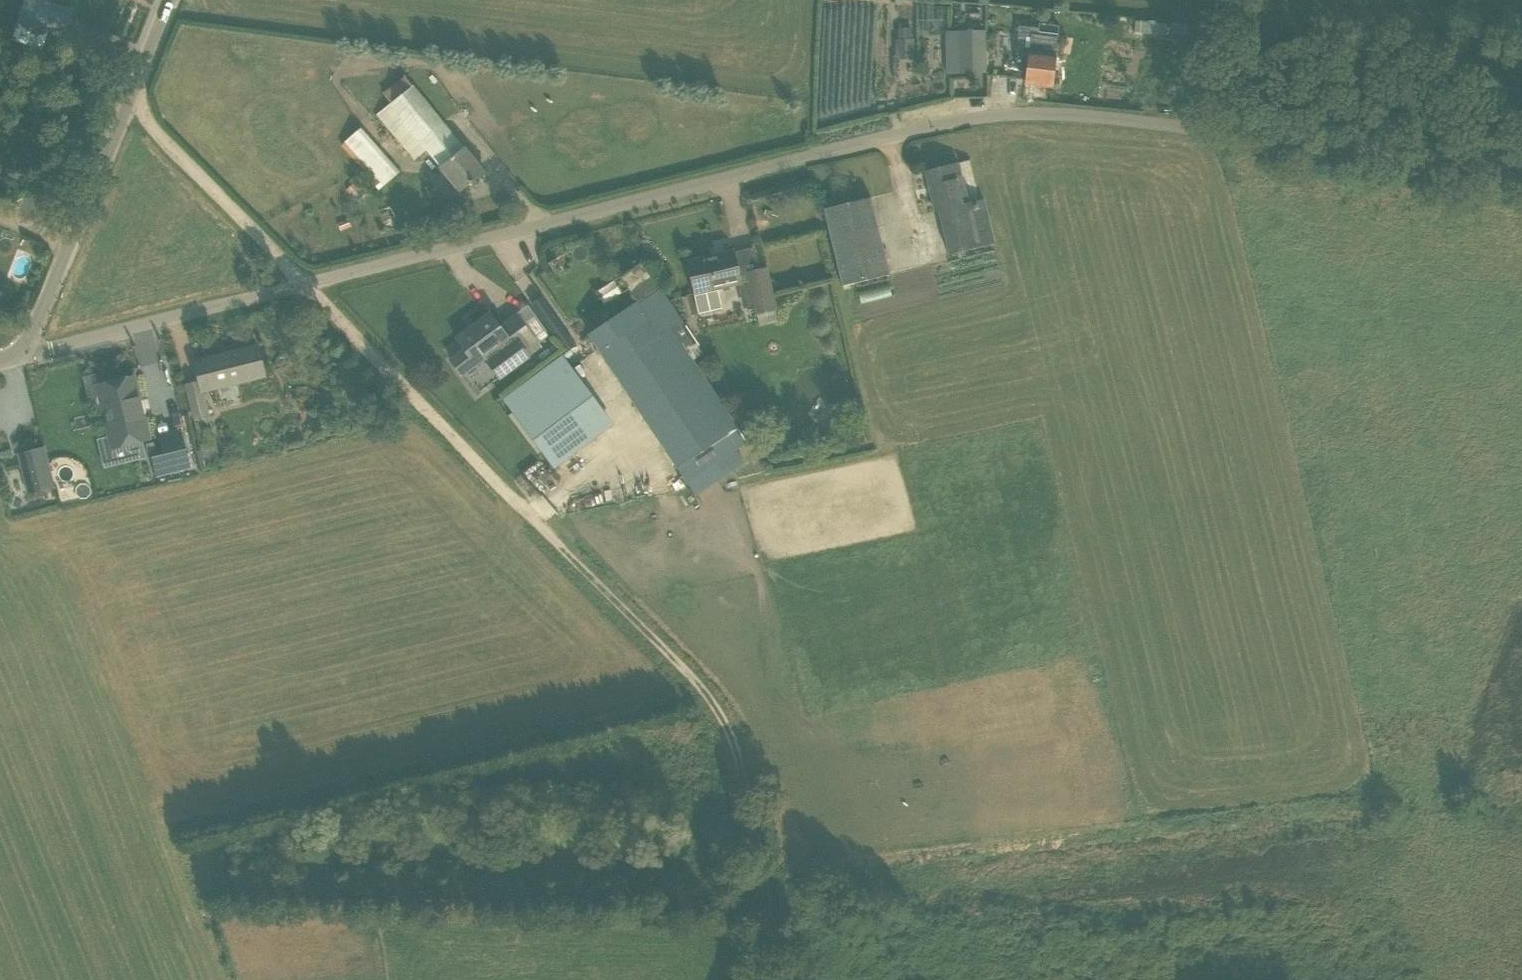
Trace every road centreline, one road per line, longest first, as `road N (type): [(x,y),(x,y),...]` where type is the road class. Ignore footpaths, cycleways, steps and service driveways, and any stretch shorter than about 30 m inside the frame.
road 1 (unclassified): [(20,355),(964,119),(1058,113),(1521,170)]
road 2 (track): [(129,100),(701,688),(729,730),(740,765),(760,850),(774,979)]
road 3 (unclassified): [(20,355),(171,0)]

